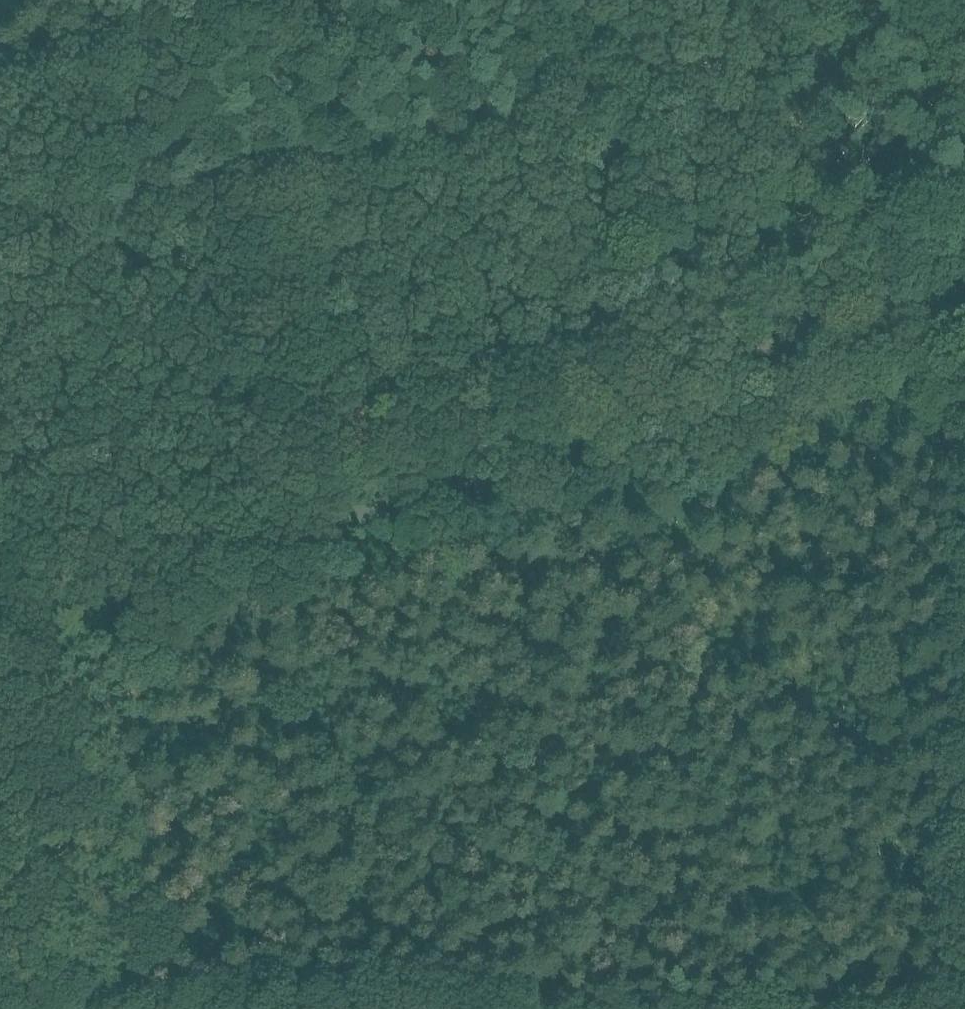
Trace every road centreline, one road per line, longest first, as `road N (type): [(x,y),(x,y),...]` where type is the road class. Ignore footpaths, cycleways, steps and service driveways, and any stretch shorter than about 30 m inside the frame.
road 1 (unclassified): [(0,606),(964,373)]

